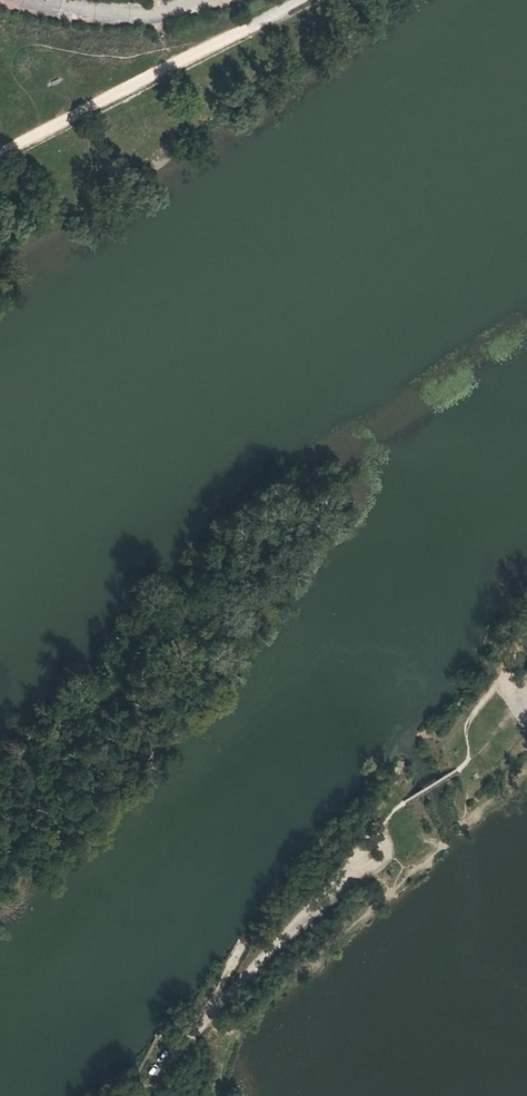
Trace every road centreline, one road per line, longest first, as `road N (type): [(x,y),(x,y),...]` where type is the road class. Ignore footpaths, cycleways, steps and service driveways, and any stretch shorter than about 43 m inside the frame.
road 1 (track): [(139,1095),(372,852)]

